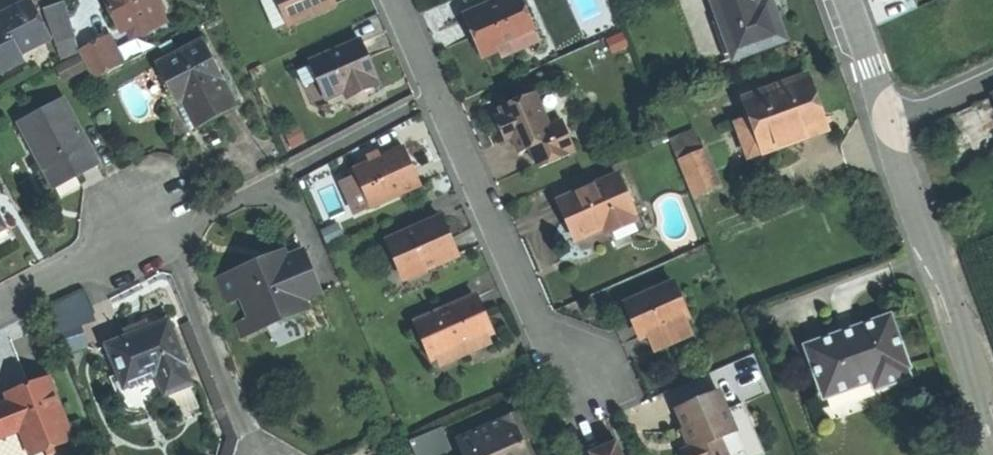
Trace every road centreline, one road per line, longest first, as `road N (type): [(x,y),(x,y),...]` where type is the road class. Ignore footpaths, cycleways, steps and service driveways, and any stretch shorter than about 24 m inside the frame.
road 1 (residential): [(0,307),(170,224),(264,454)]
road 2 (residential): [(395,0),(536,328),(587,389)]
road 3 (tertiary): [(887,125),(992,422)]
road 4 (tertiary): [(844,0),(887,125)]

